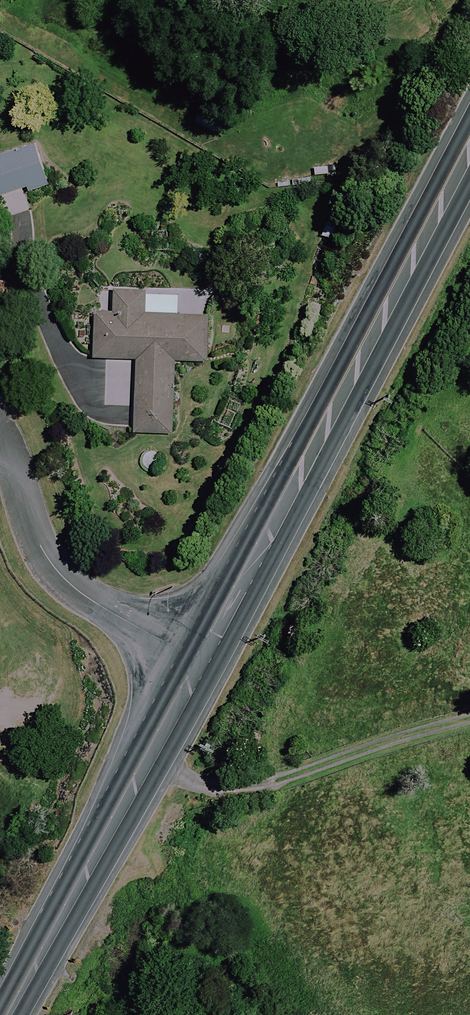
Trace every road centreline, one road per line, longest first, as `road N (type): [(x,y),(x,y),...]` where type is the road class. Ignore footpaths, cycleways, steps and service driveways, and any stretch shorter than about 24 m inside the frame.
road 1 (primary): [(203,662),(469,165)]
road 2 (primary): [(9,1014),(203,662)]
road 3 (residential): [(203,662),(66,581),(40,544),(0,435)]

